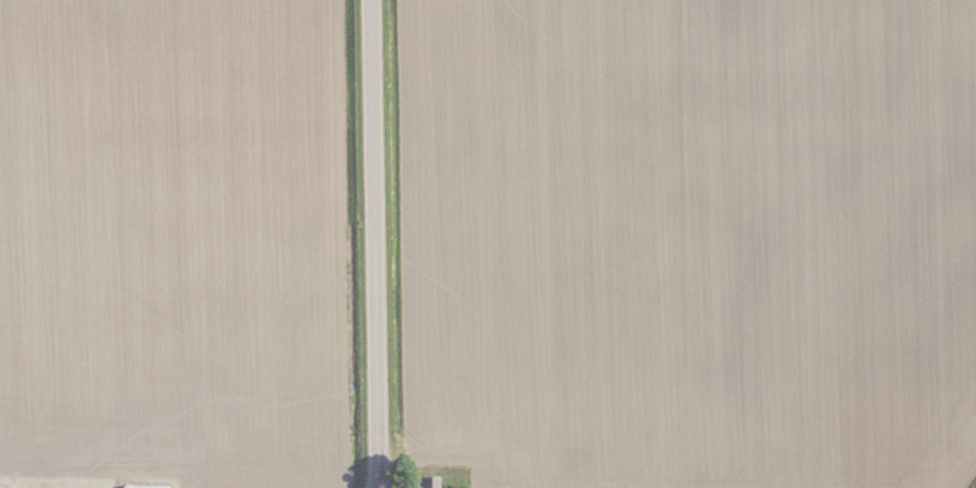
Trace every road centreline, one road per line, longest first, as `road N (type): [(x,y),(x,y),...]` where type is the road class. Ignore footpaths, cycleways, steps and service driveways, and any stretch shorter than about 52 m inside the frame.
road 1 (secondary): [(379,487),(368,0)]

